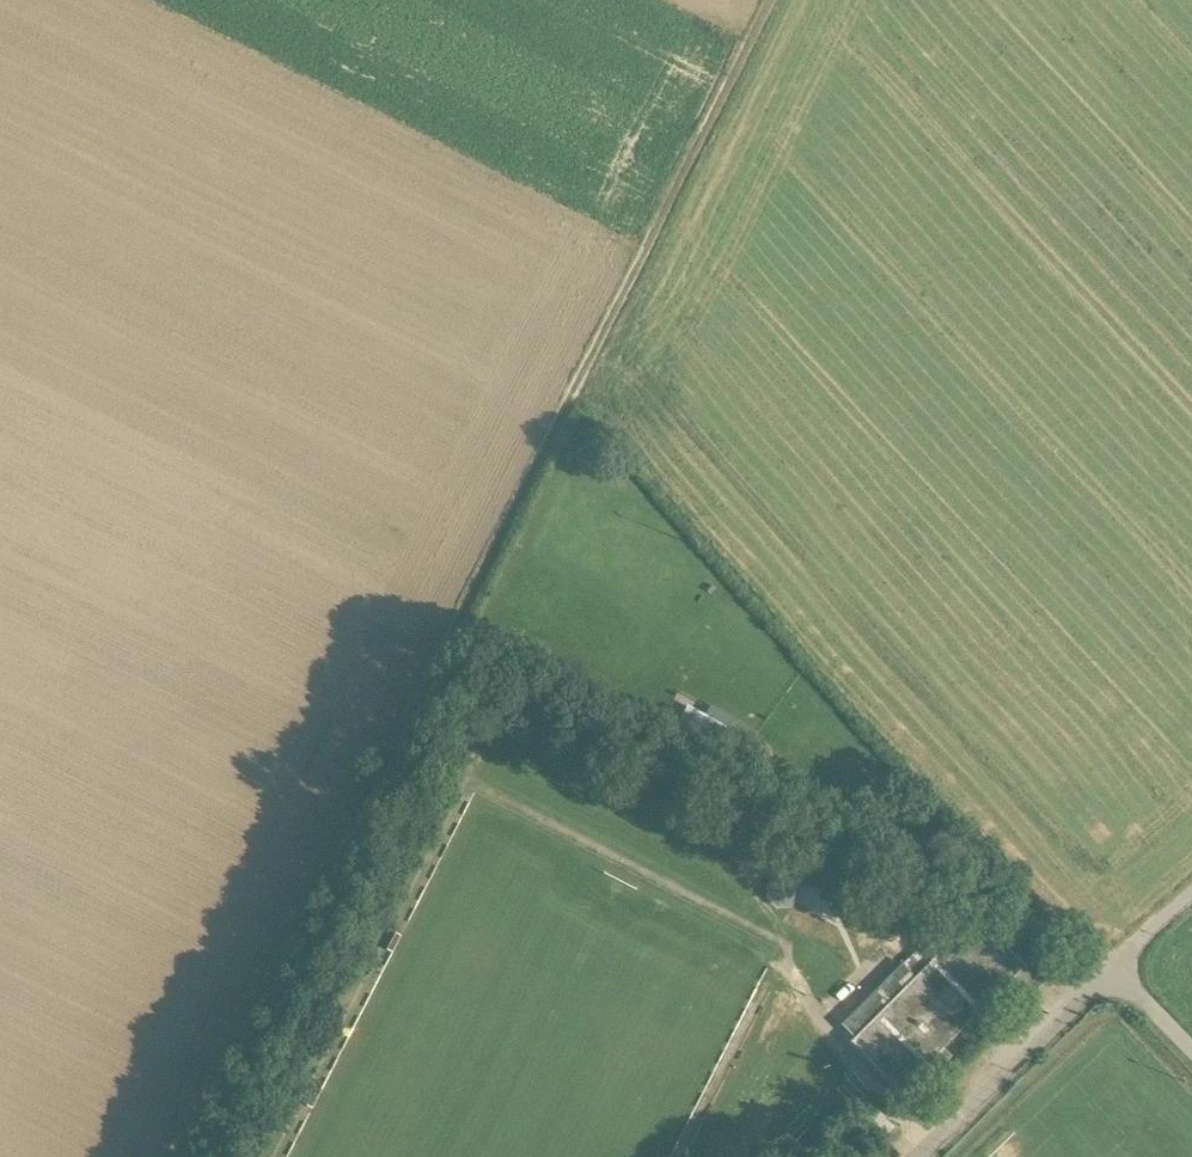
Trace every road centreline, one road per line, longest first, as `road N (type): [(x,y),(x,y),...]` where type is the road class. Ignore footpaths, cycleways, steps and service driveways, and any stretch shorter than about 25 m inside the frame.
road 1 (track): [(186,1156),(773,0)]

